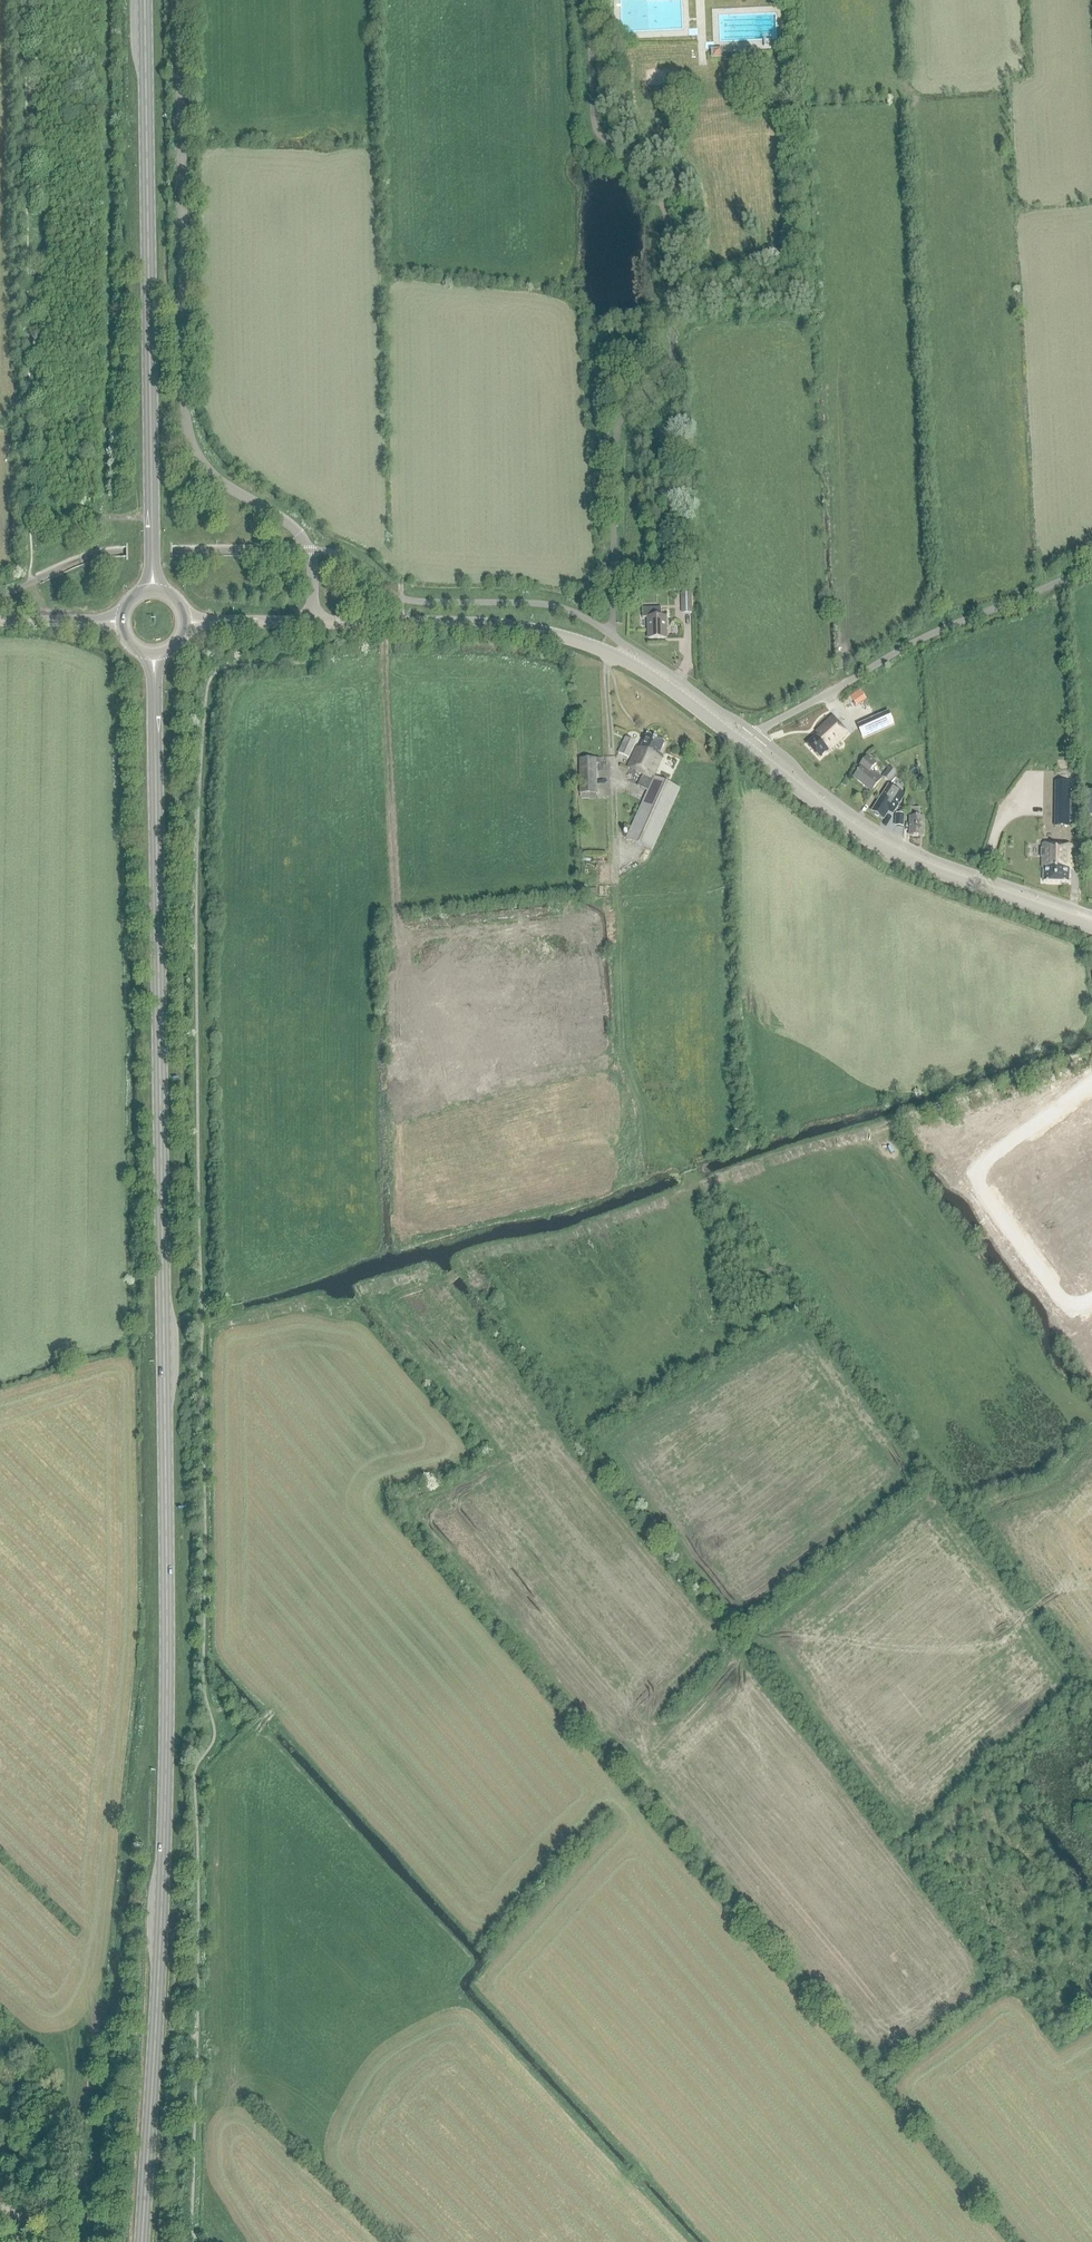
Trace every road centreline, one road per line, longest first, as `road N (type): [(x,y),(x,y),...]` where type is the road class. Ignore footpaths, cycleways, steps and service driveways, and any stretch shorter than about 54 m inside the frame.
road 1 (primary): [(142,2241),(167,1748),(154,654)]
road 2 (unclassified): [(311,621),(312,563),(301,536),(216,478),(188,433),(179,0)]
road 3 (primary): [(153,588),(144,0)]
road 4 (tertiary): [(744,746),(623,658),(561,636),(499,624),(311,621)]
road 5 (tertiary): [(1091,927),(892,852),(744,746)]
road 6 (unclassified): [(744,746),(912,643),(1091,565)]
road 7 (residential): [(1091,1294),(1075,1305),(1059,1298),(978,1174),(981,1164),(1091,1083)]
road 8 (tertiary): [(186,621),(311,621)]
road 9 (tertiary): [(120,621),(0,620)]

